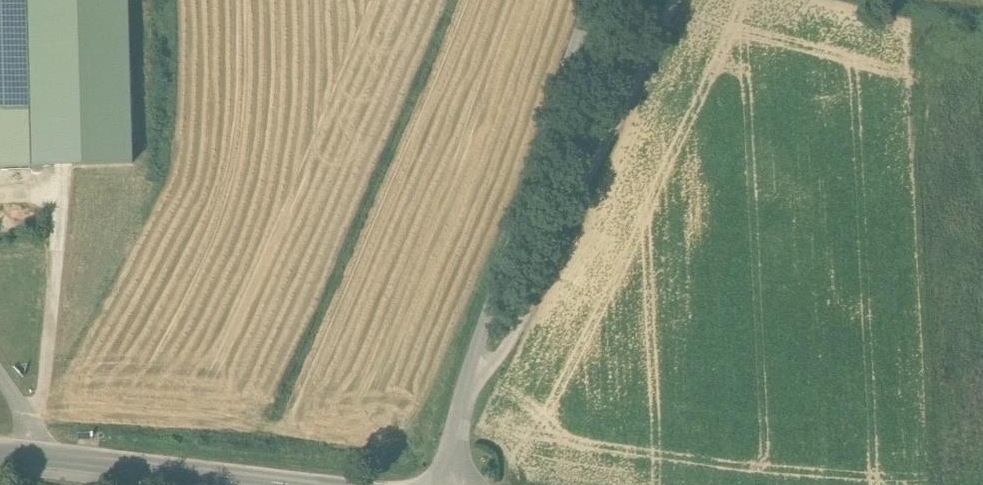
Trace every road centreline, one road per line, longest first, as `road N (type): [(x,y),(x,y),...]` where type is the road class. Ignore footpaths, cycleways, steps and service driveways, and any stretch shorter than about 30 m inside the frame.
road 1 (track): [(465,396),(510,342),(665,0)]
road 2 (secondary): [(0,453),(291,484)]

